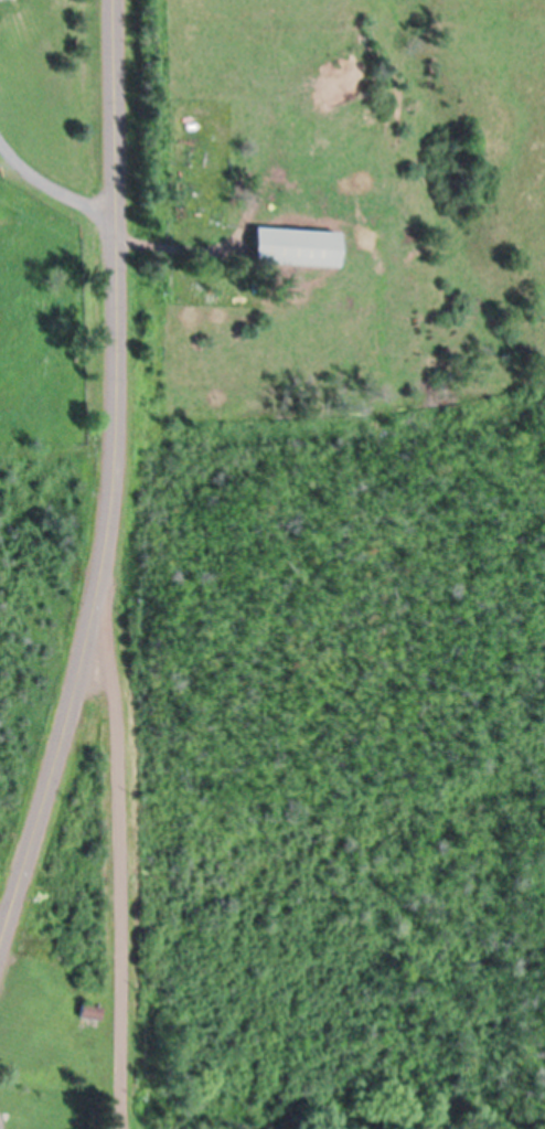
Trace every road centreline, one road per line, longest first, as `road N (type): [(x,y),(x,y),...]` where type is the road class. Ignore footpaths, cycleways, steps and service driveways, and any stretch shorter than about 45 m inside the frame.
road 1 (primary): [(94,617),(119,435),(117,0)]
road 2 (residential): [(124,1128),(116,694),(94,617)]
road 3 (primary): [(0,952),(94,617)]

